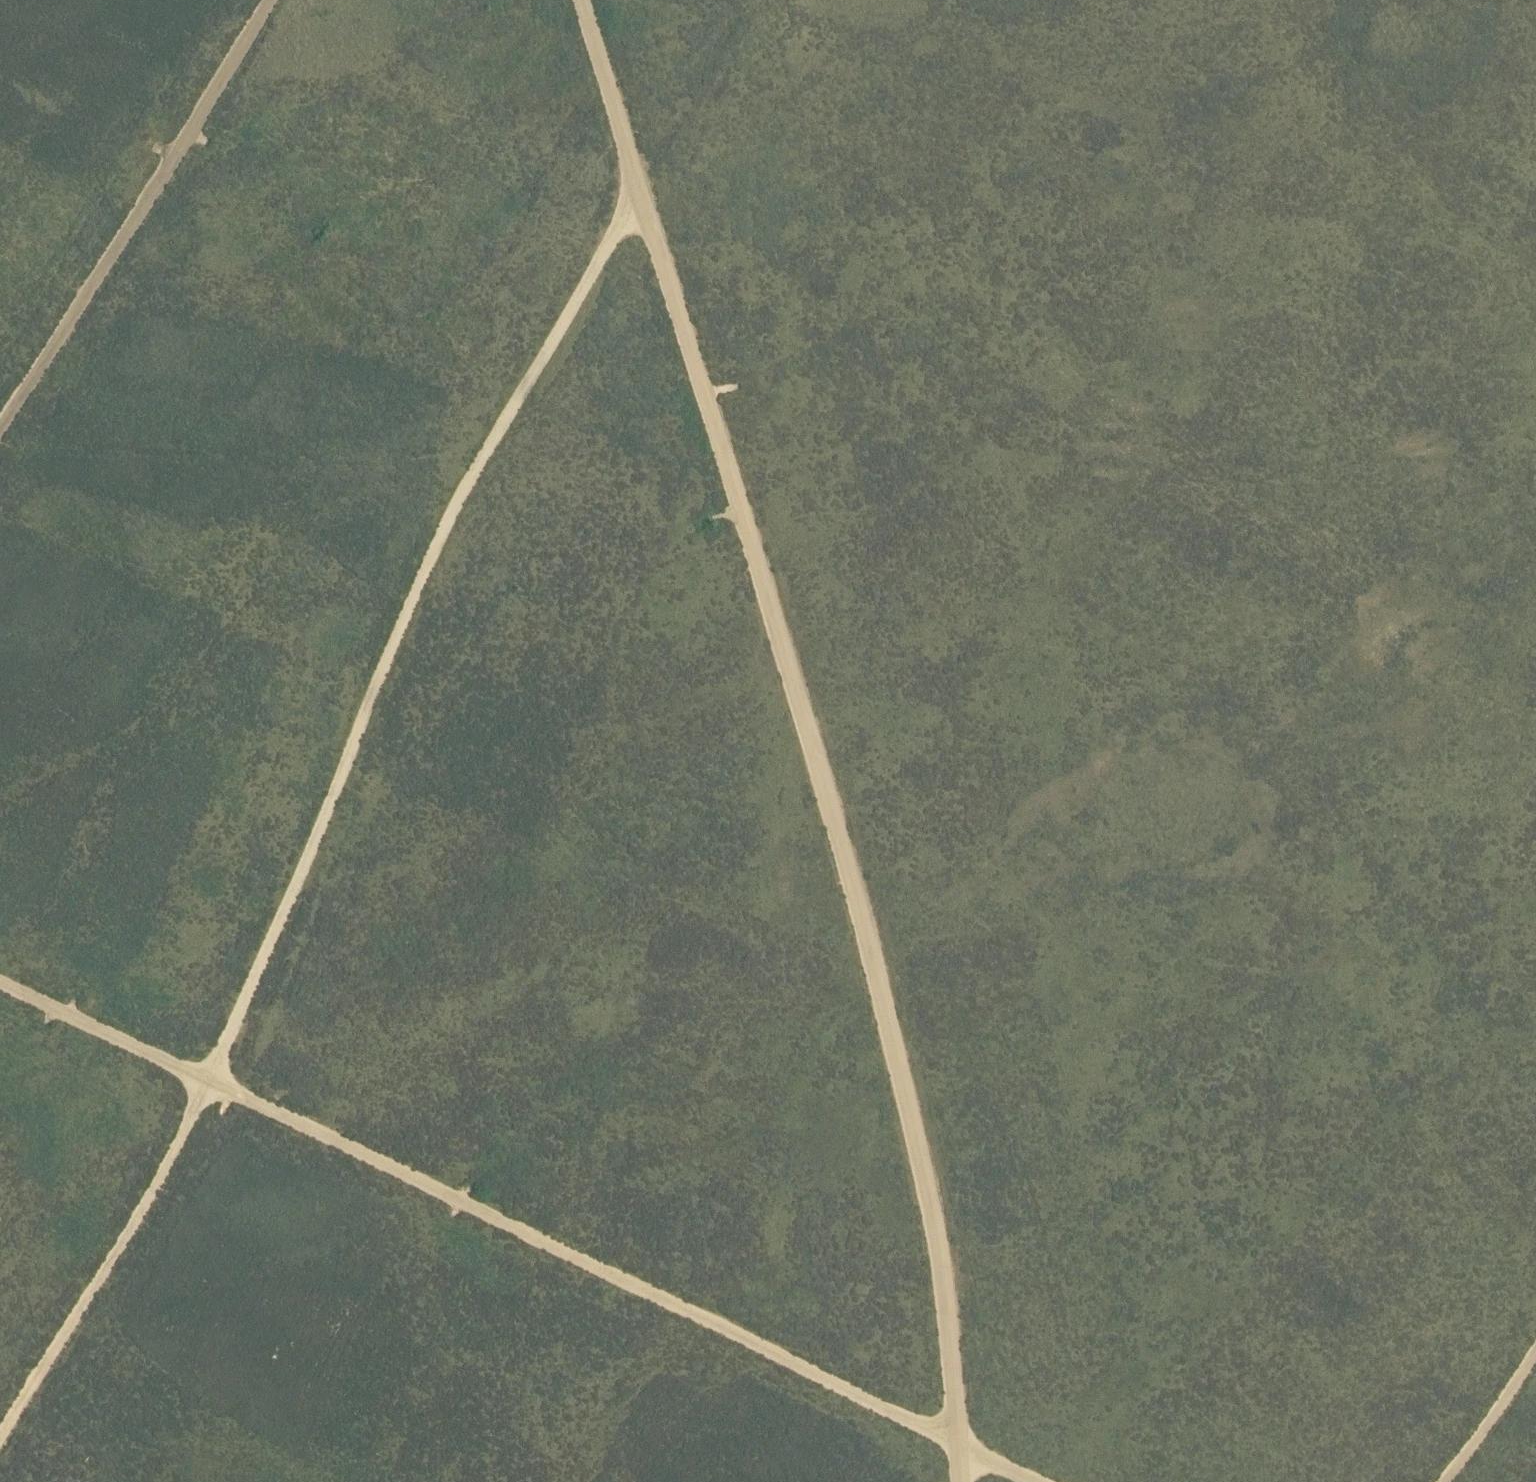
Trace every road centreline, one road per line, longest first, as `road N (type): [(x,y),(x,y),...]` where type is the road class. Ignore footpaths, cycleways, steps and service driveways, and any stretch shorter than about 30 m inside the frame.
road 1 (track): [(583,0),(863,909),(934,1209),(963,1481)]
road 2 (track): [(0,1436),(167,1167),(280,923),(448,521),(639,194)]
road 3 (track): [(0,983),(320,1130),(1032,1481)]
road 4 (track): [(0,427),(271,0)]
road 5 (track): [(1445,1481),(1535,1353)]

